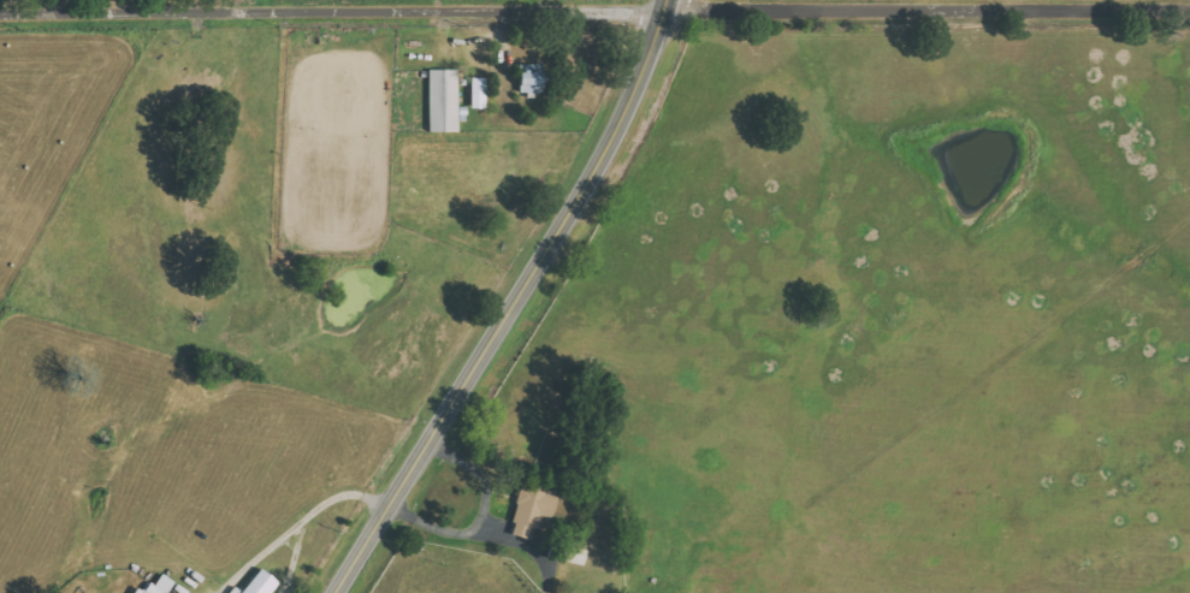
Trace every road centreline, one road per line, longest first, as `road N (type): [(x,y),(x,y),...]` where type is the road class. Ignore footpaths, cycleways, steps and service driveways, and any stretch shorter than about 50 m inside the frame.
road 1 (secondary): [(678,0),(626,146),(602,189),(338,592)]
road 2 (residential): [(0,8),(570,2),(674,14)]
road 3 (residential): [(1189,12),(674,14)]

